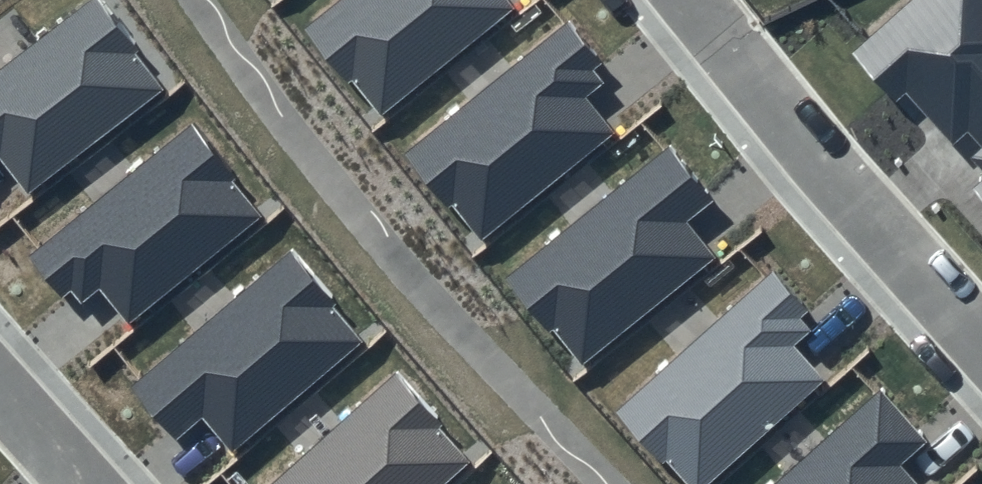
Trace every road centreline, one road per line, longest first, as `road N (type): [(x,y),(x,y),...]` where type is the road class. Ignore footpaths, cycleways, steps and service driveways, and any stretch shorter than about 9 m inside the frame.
road 1 (residential): [(694,0),(981,340)]
road 2 (residential): [(84,483),(0,390)]

